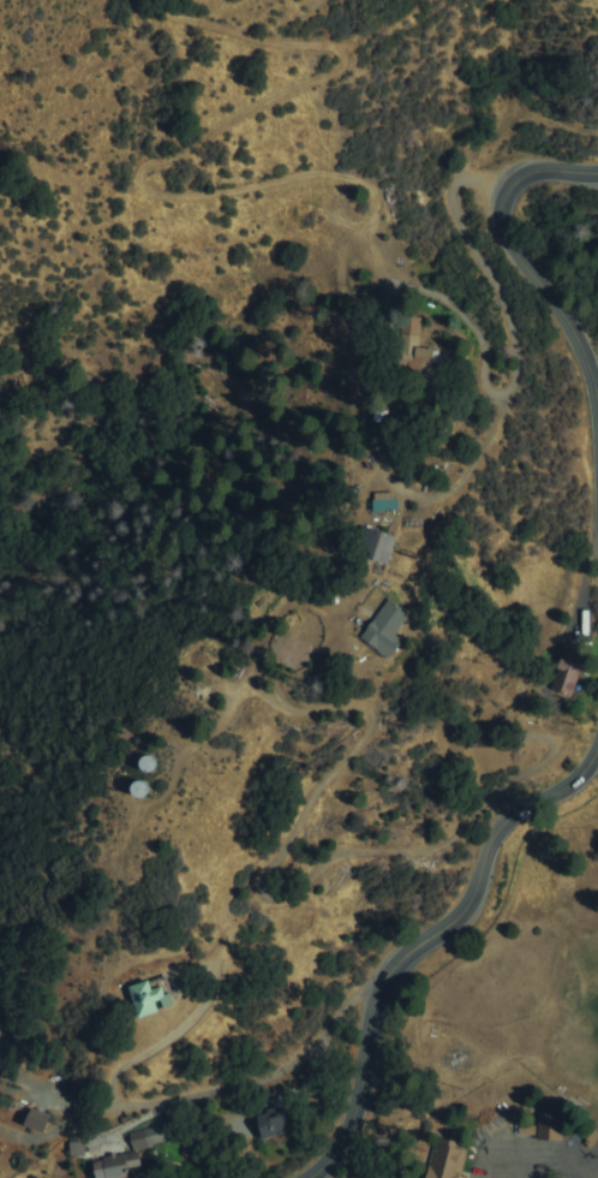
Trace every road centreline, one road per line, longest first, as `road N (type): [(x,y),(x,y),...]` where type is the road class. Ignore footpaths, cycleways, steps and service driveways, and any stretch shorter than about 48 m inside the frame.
road 1 (secondary): [(366,1059),(371,1003),(385,970),(452,926),(498,827),(568,783),(597,753)]
road 2 (secondary): [(597,407),(588,365),(540,281),(508,243),(501,207),(512,183),(537,171),(597,175)]
road 3 (secondary): [(309,1177),(348,1126),(366,1059)]

